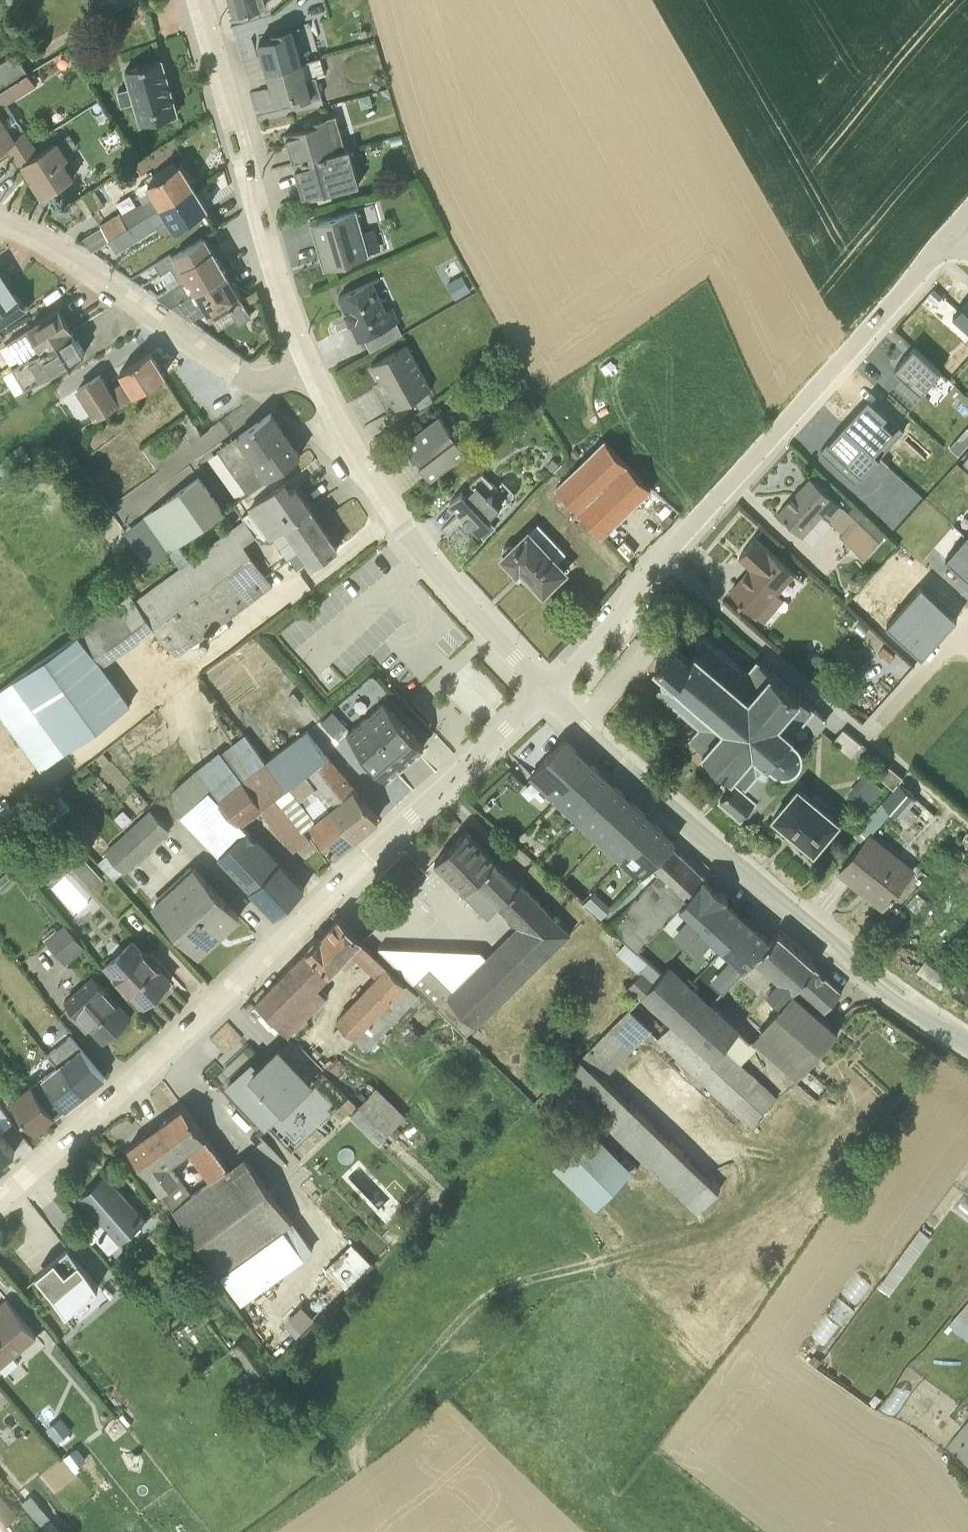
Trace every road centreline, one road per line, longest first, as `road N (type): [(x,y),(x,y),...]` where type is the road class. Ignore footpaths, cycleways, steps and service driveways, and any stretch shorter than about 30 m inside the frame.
road 1 (residential): [(545,679),(0,1187)]
road 2 (residential): [(949,218),(664,539),(588,644),(545,679)]
road 3 (residential): [(545,679),(780,895),(967,1033)]
road 4 (residential): [(545,679),(372,467),(310,360)]
road 5 (residential): [(310,360),(261,219),(201,0)]
road 6 (residential): [(0,209),(241,364),(271,370),(310,360)]
road 7 (residential): [(868,718),(960,621)]

